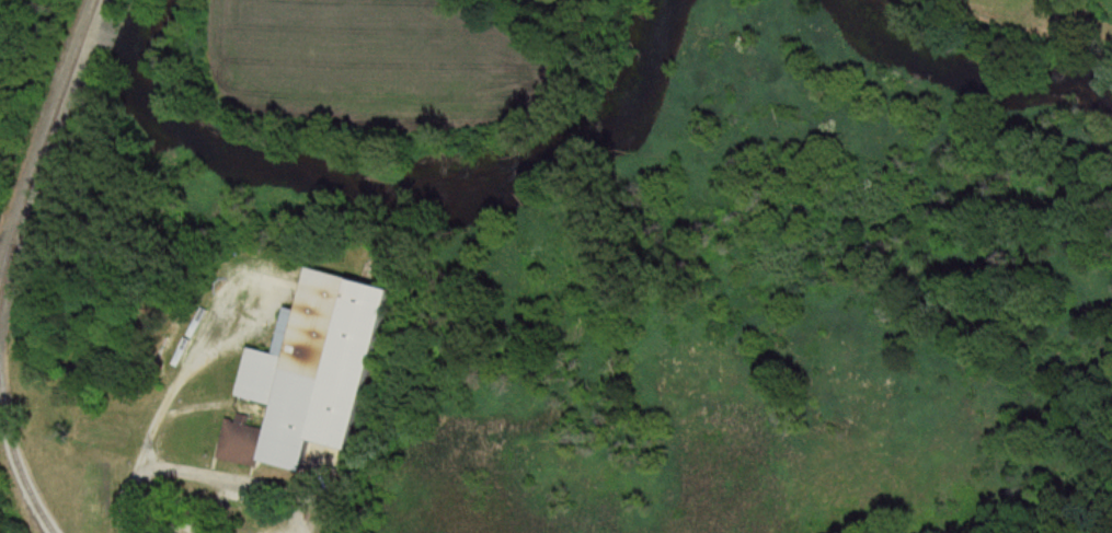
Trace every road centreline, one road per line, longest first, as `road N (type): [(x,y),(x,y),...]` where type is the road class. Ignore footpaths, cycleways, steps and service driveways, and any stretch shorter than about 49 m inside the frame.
road 1 (residential): [(289,518),(255,487),(174,471),(135,483),(124,519)]

